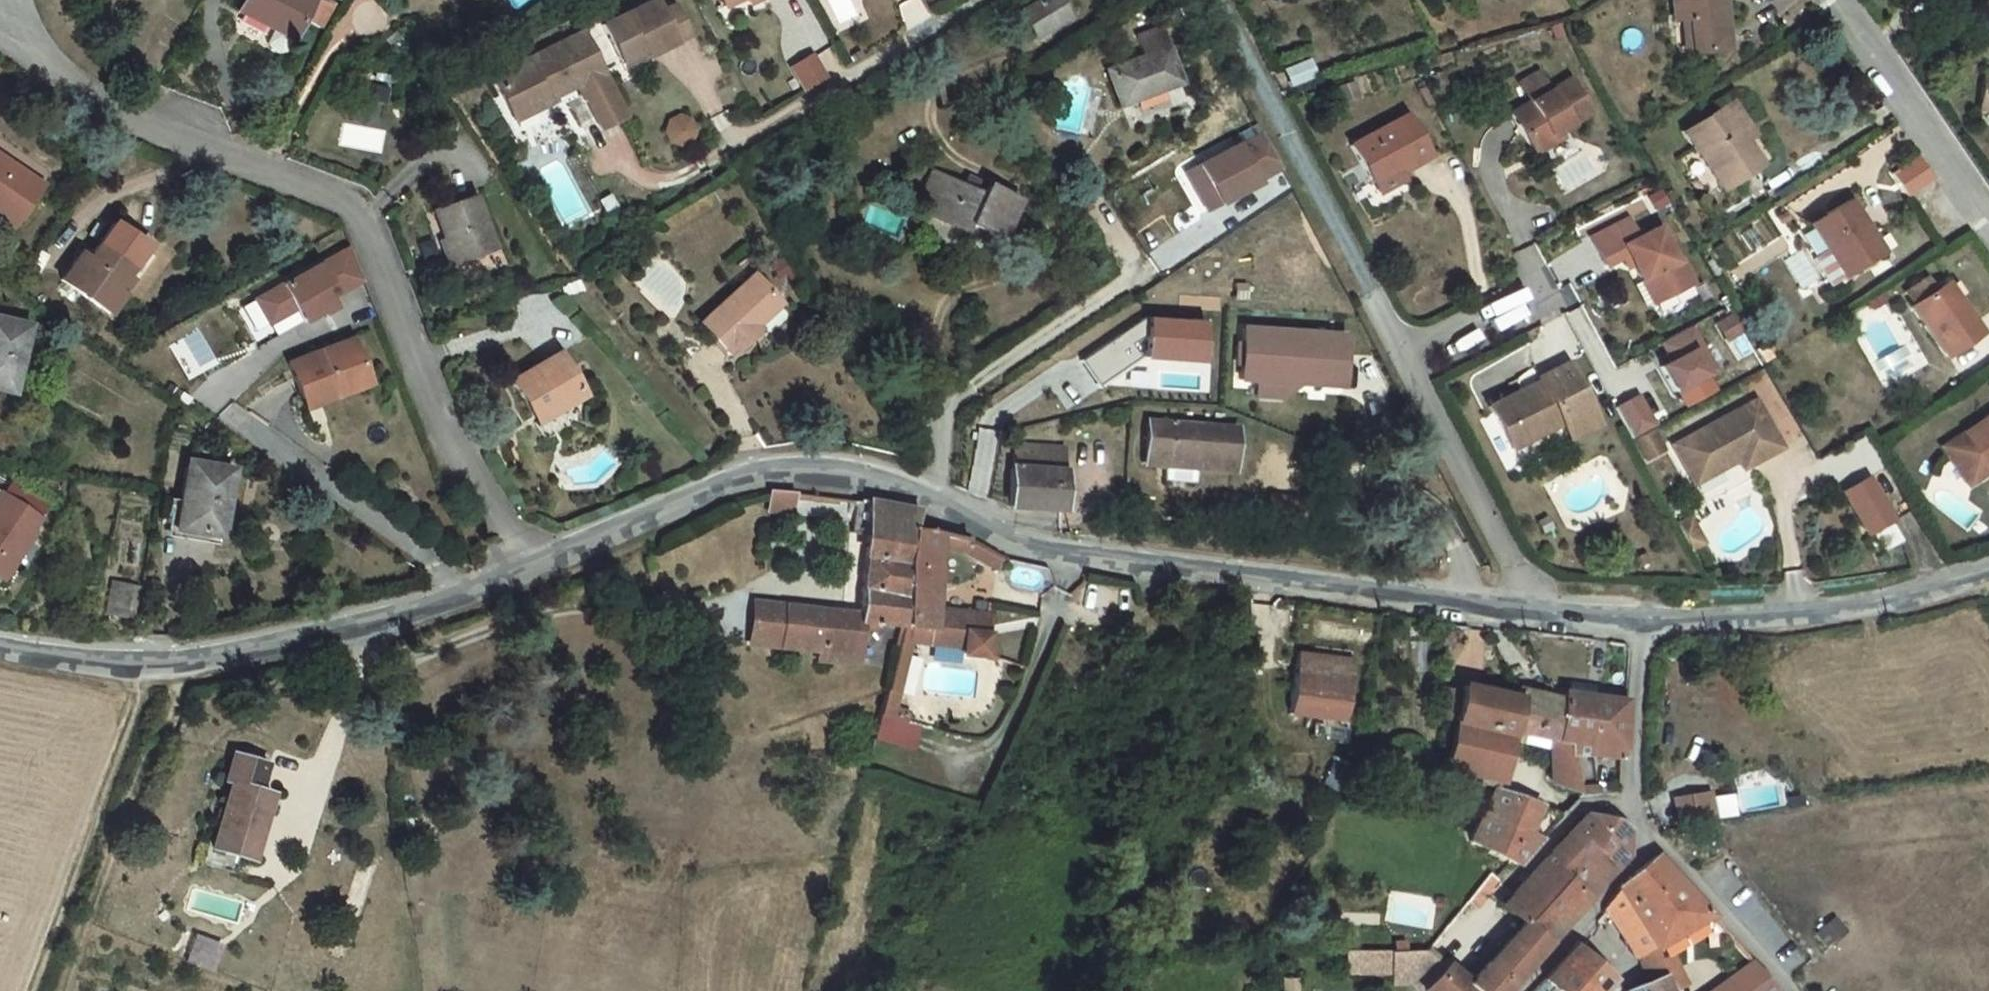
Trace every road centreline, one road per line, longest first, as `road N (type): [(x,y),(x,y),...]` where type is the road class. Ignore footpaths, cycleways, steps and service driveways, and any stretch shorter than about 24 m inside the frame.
road 1 (unclassified): [(520,587),(732,492),(779,485),(892,498),(1085,579),(1328,611),(1536,626)]
road 2 (residential): [(520,587),(444,441),(351,213),(157,136),(58,79),(0,22)]
road 3 (residential): [(1536,626),(1215,0)]
road 4 (unclassified): [(0,656),(175,685),(399,638),(520,587)]
road 5 (unclassified): [(1644,631),(1825,622),(1988,581)]
road 6 (residential): [(995,0),(734,166)]
road 7 (residential): [(1988,238),(1830,0)]
road 8 (residential): [(1644,631),(1632,793),(1642,845)]
road 9 (residential): [(1642,845),(1780,990)]
road 10 (residential): [(1642,845),(1531,990)]

